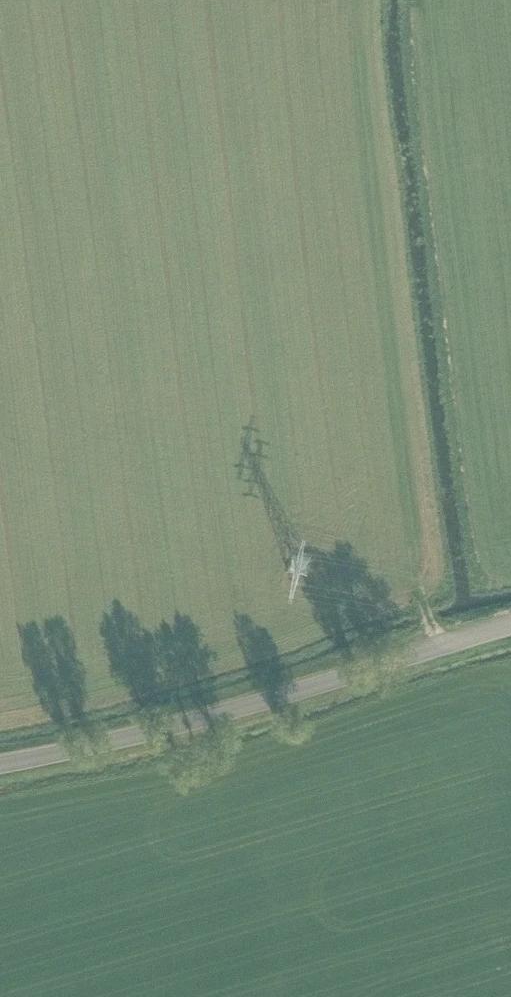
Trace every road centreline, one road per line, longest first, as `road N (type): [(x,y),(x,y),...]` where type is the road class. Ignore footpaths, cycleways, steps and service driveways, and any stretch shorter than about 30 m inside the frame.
road 1 (tertiary): [(0,768),(133,742),(510,630)]

